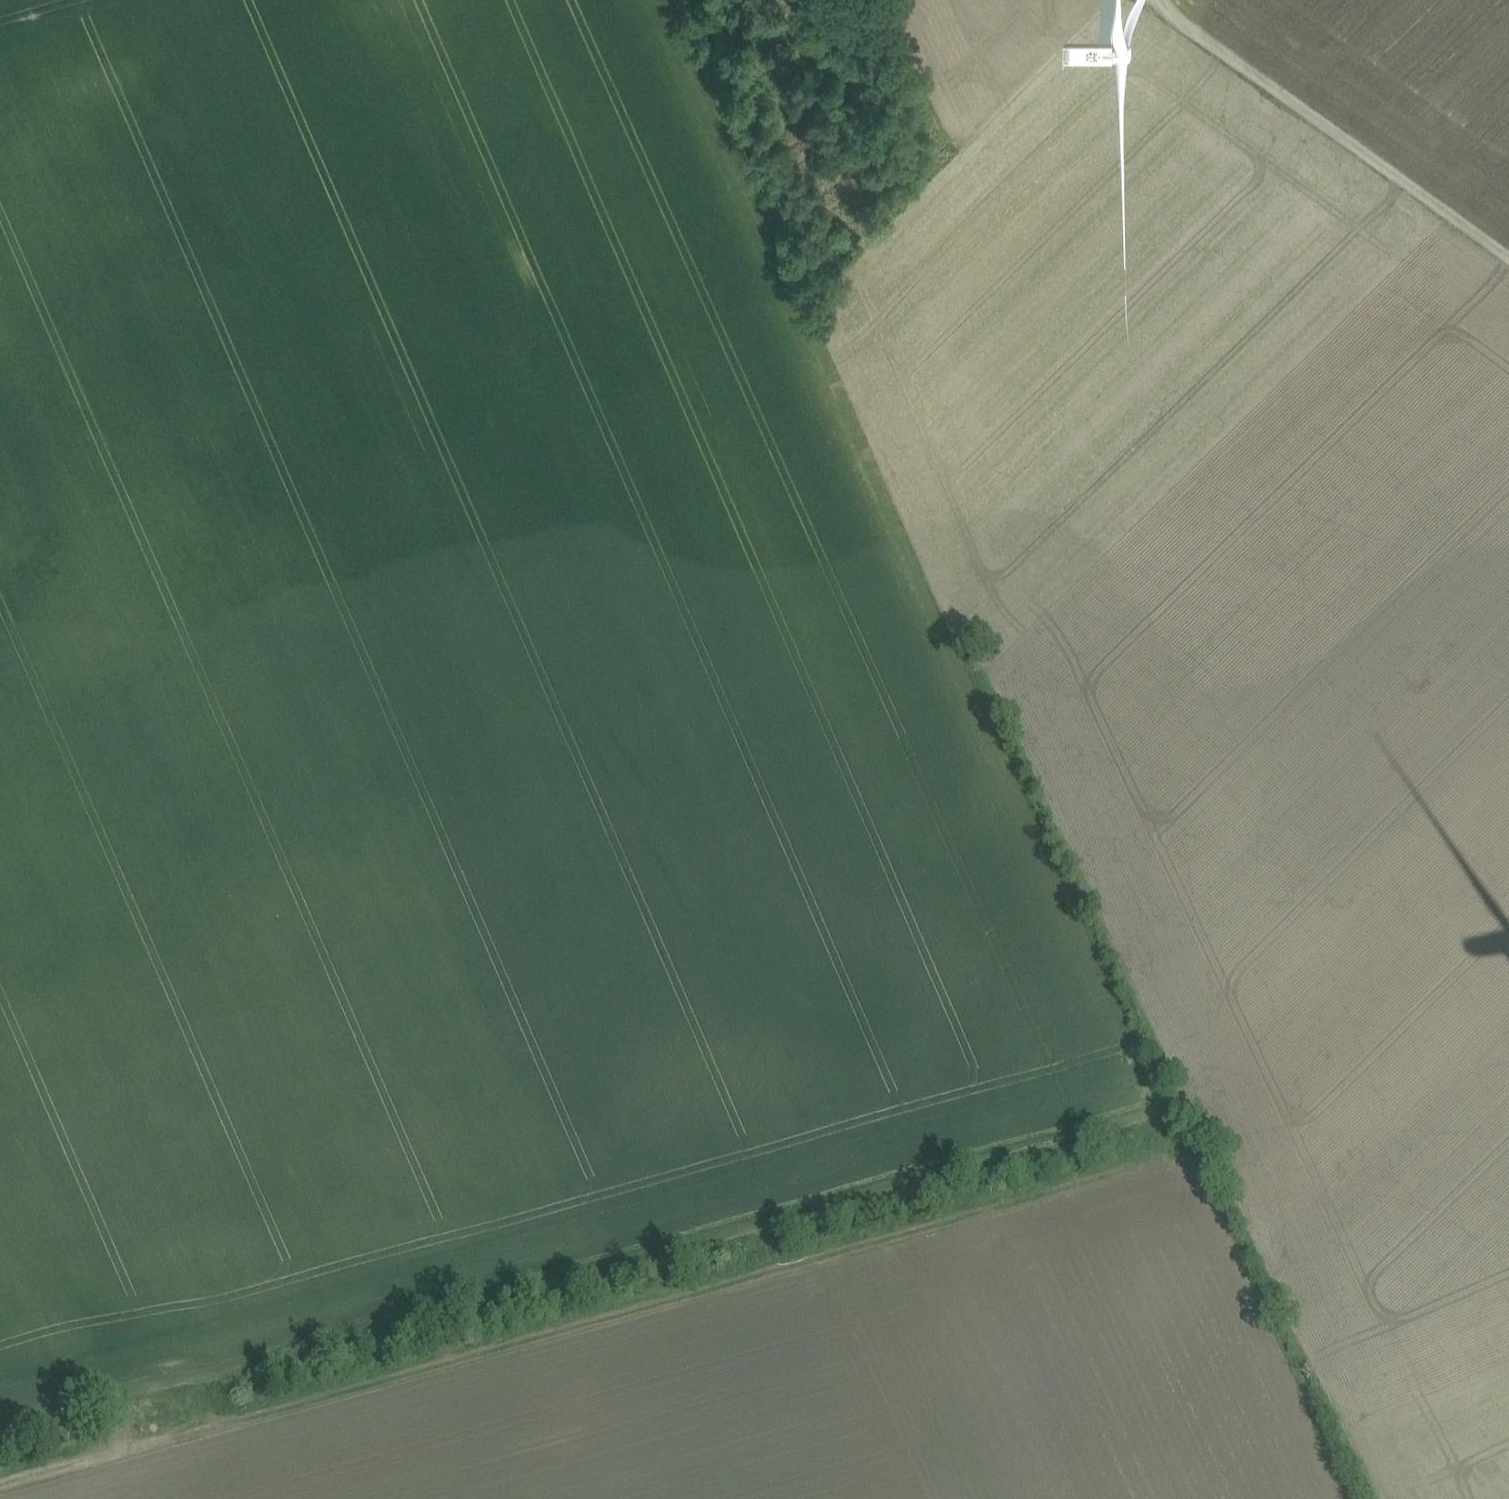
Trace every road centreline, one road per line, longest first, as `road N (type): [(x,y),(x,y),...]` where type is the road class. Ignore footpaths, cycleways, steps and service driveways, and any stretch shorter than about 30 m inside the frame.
road 1 (track): [(0,1479),(1175,1150)]
road 2 (track): [(1174,0),(1508,250)]

